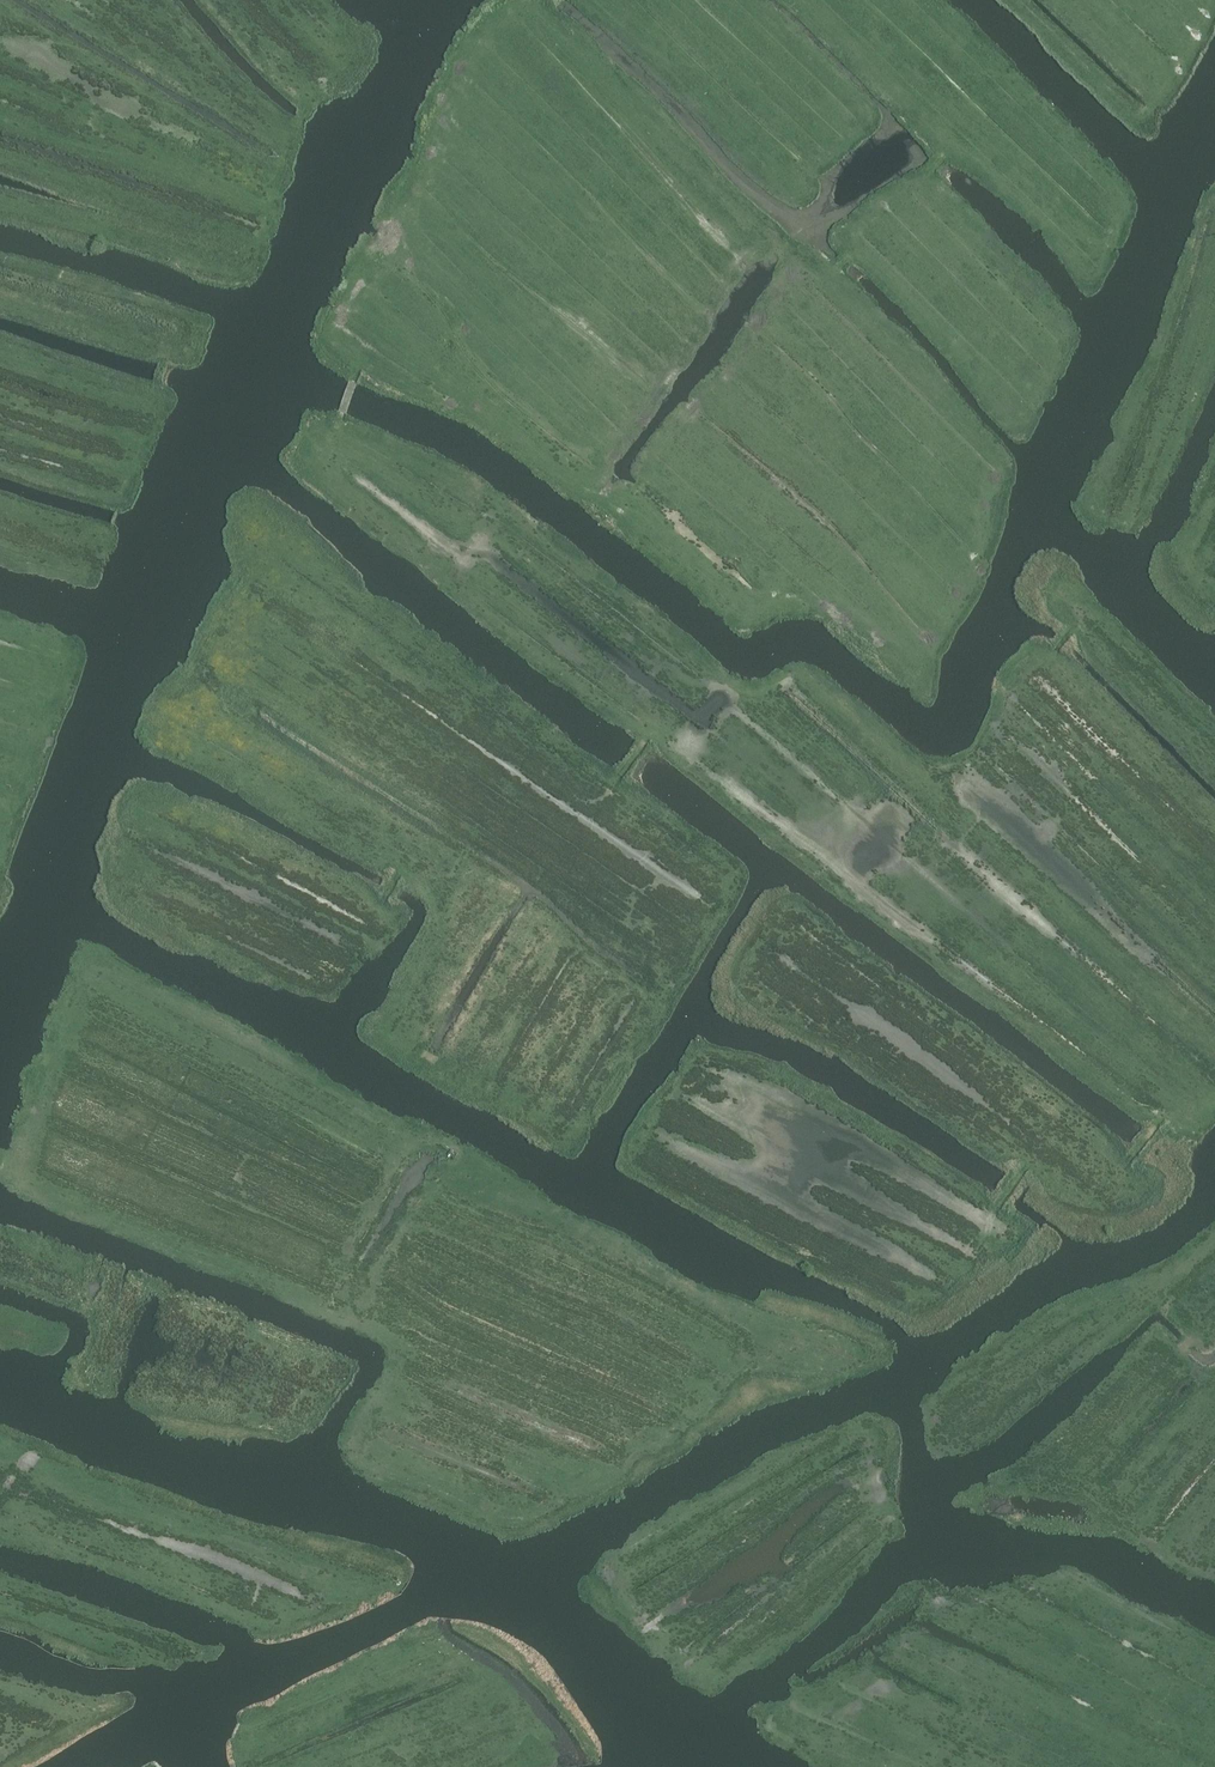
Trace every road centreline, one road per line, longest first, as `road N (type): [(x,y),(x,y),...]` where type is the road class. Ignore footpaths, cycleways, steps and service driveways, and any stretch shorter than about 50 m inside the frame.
road 1 (track): [(332,445),(356,372),(334,344),(332,324),(421,160),(449,69),(482,20),(514,0)]

